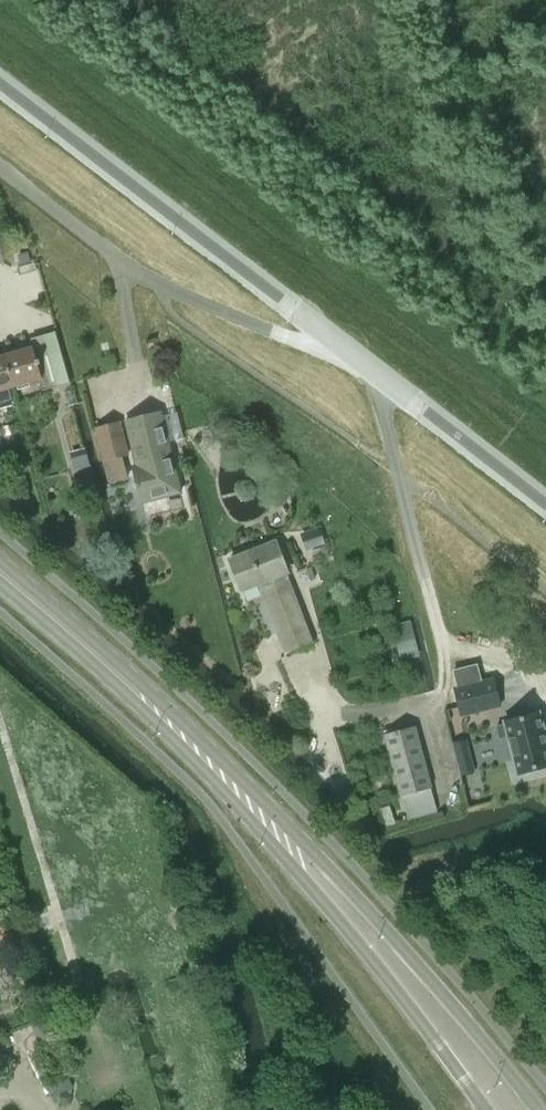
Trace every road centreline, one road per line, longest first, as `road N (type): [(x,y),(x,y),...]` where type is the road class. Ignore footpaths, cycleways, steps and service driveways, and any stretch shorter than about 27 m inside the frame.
road 1 (primary): [(538,1109),(359,897),(167,706),(118,671)]
road 2 (primary): [(118,671),(362,943),(486,1109)]
road 3 (tertiary): [(350,352),(0,83)]
road 4 (unclassified): [(350,352),(158,288),(0,169)]
road 5 (tertiary): [(545,504),(350,352)]
road 6 (primary): [(118,671),(0,569)]

